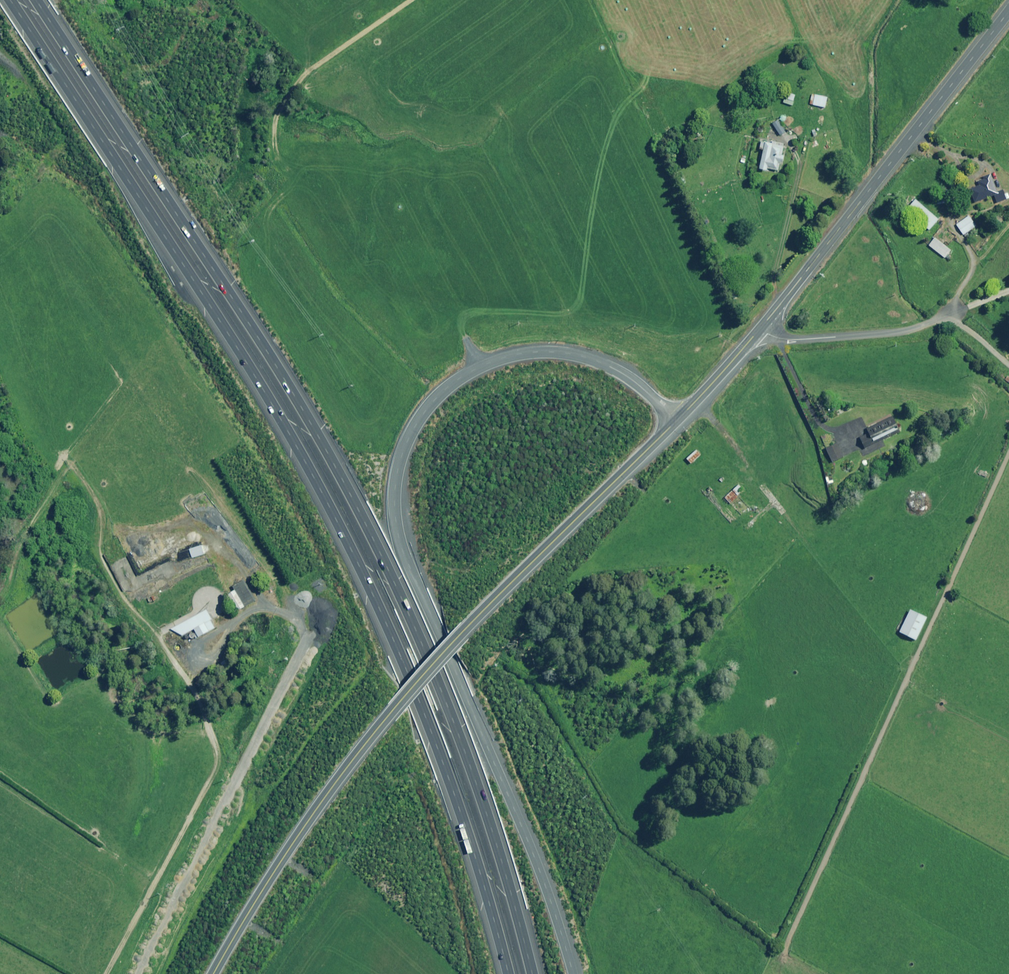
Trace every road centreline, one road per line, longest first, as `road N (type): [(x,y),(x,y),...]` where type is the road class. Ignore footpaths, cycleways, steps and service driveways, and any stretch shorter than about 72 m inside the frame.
road 1 (motorway): [(36,0),(302,408),(357,508),(439,684),(533,973)]
road 2 (motorway): [(509,973),(420,702),(314,478),(12,0)]
road 3 (unclassified): [(574,973),(534,854),(409,569),(397,531),(396,480),(413,429),(436,399),(507,357),(590,359),(630,378),(675,421)]
road 4 (unclassified): [(213,973),(284,857),(366,744),(504,589),(675,421)]
road 5 (unclassified): [(760,329),(1008,8)]
road 6 (unclassified): [(760,329),(792,339),(889,333),(953,312)]
road 7 (unclassified): [(675,421),(760,329)]

